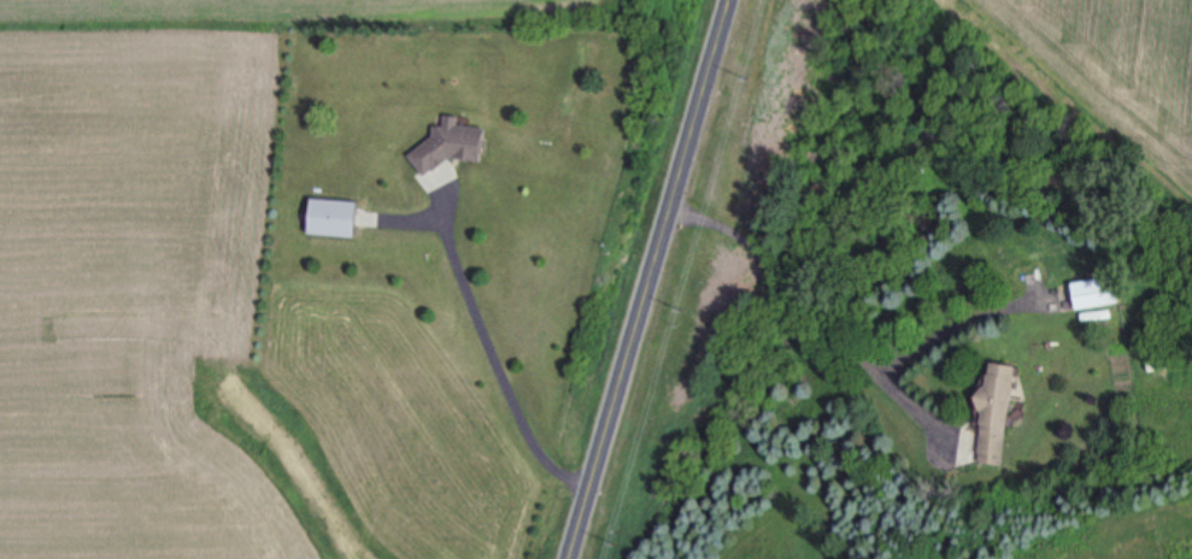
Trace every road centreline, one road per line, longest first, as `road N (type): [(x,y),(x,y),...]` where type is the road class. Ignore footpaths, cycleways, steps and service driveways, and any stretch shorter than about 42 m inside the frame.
road 1 (tertiary): [(562,558),(727,0)]

